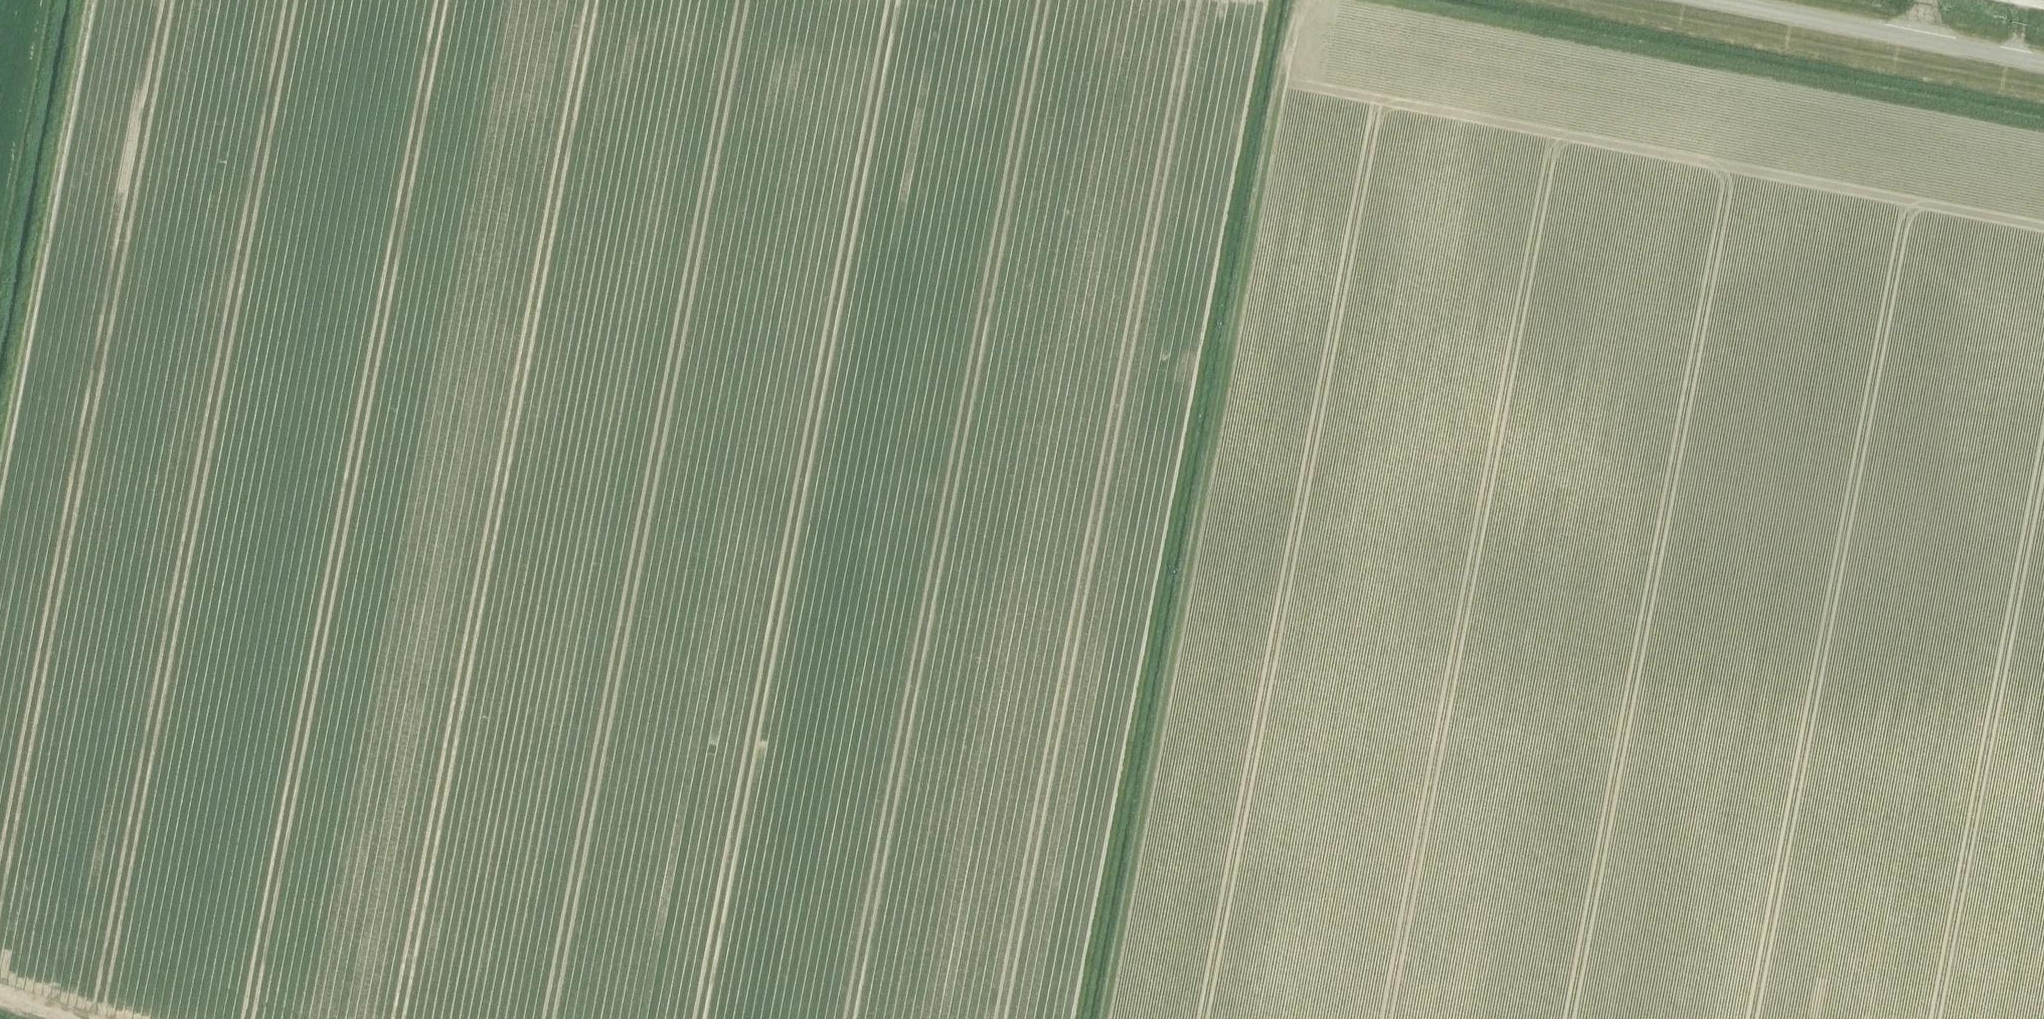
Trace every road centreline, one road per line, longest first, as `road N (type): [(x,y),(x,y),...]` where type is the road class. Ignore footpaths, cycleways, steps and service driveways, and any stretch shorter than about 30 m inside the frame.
road 1 (unclassified): [(2043,64),(1713,0)]

